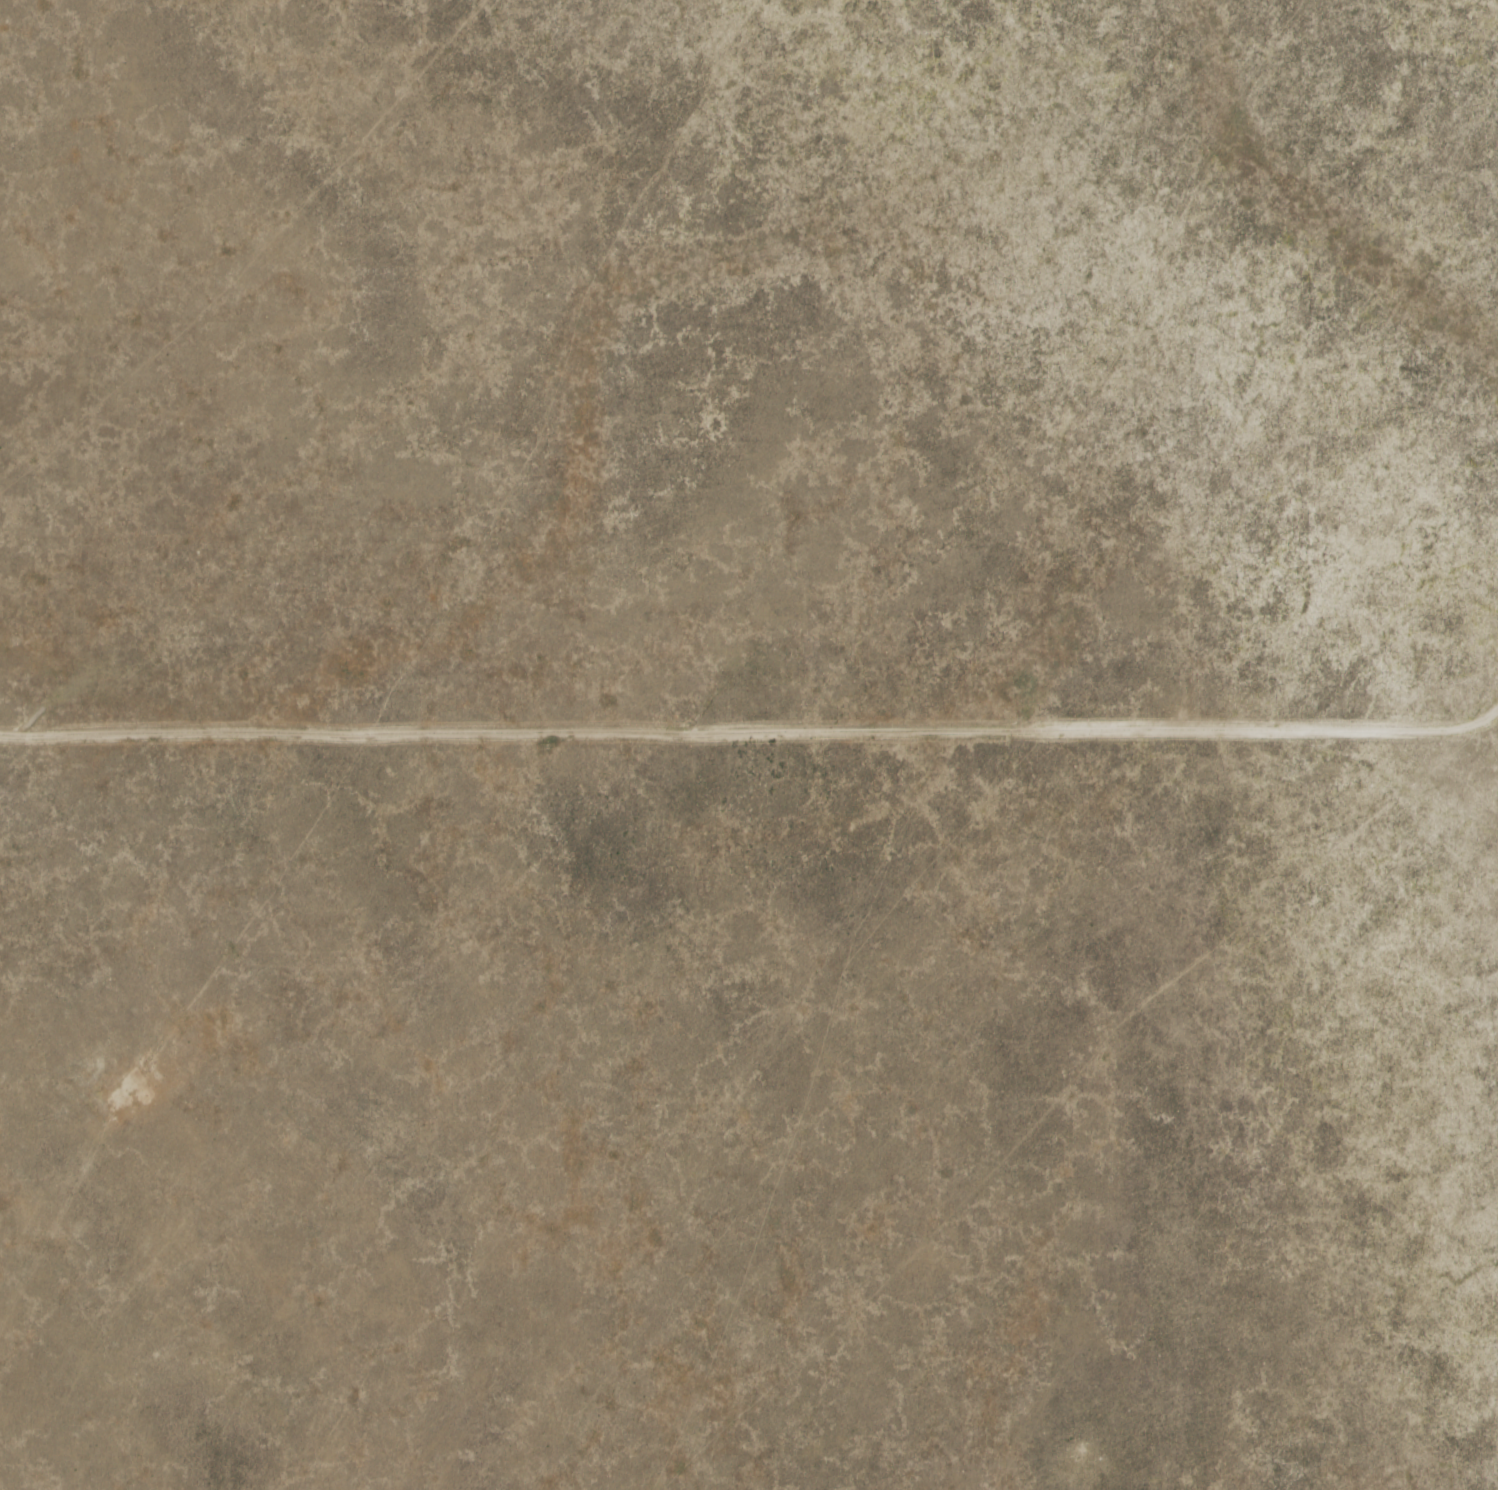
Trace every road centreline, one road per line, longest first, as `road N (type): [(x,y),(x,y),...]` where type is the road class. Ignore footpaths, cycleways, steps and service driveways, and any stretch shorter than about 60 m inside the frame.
road 1 (track): [(0,694),(1497,685)]

